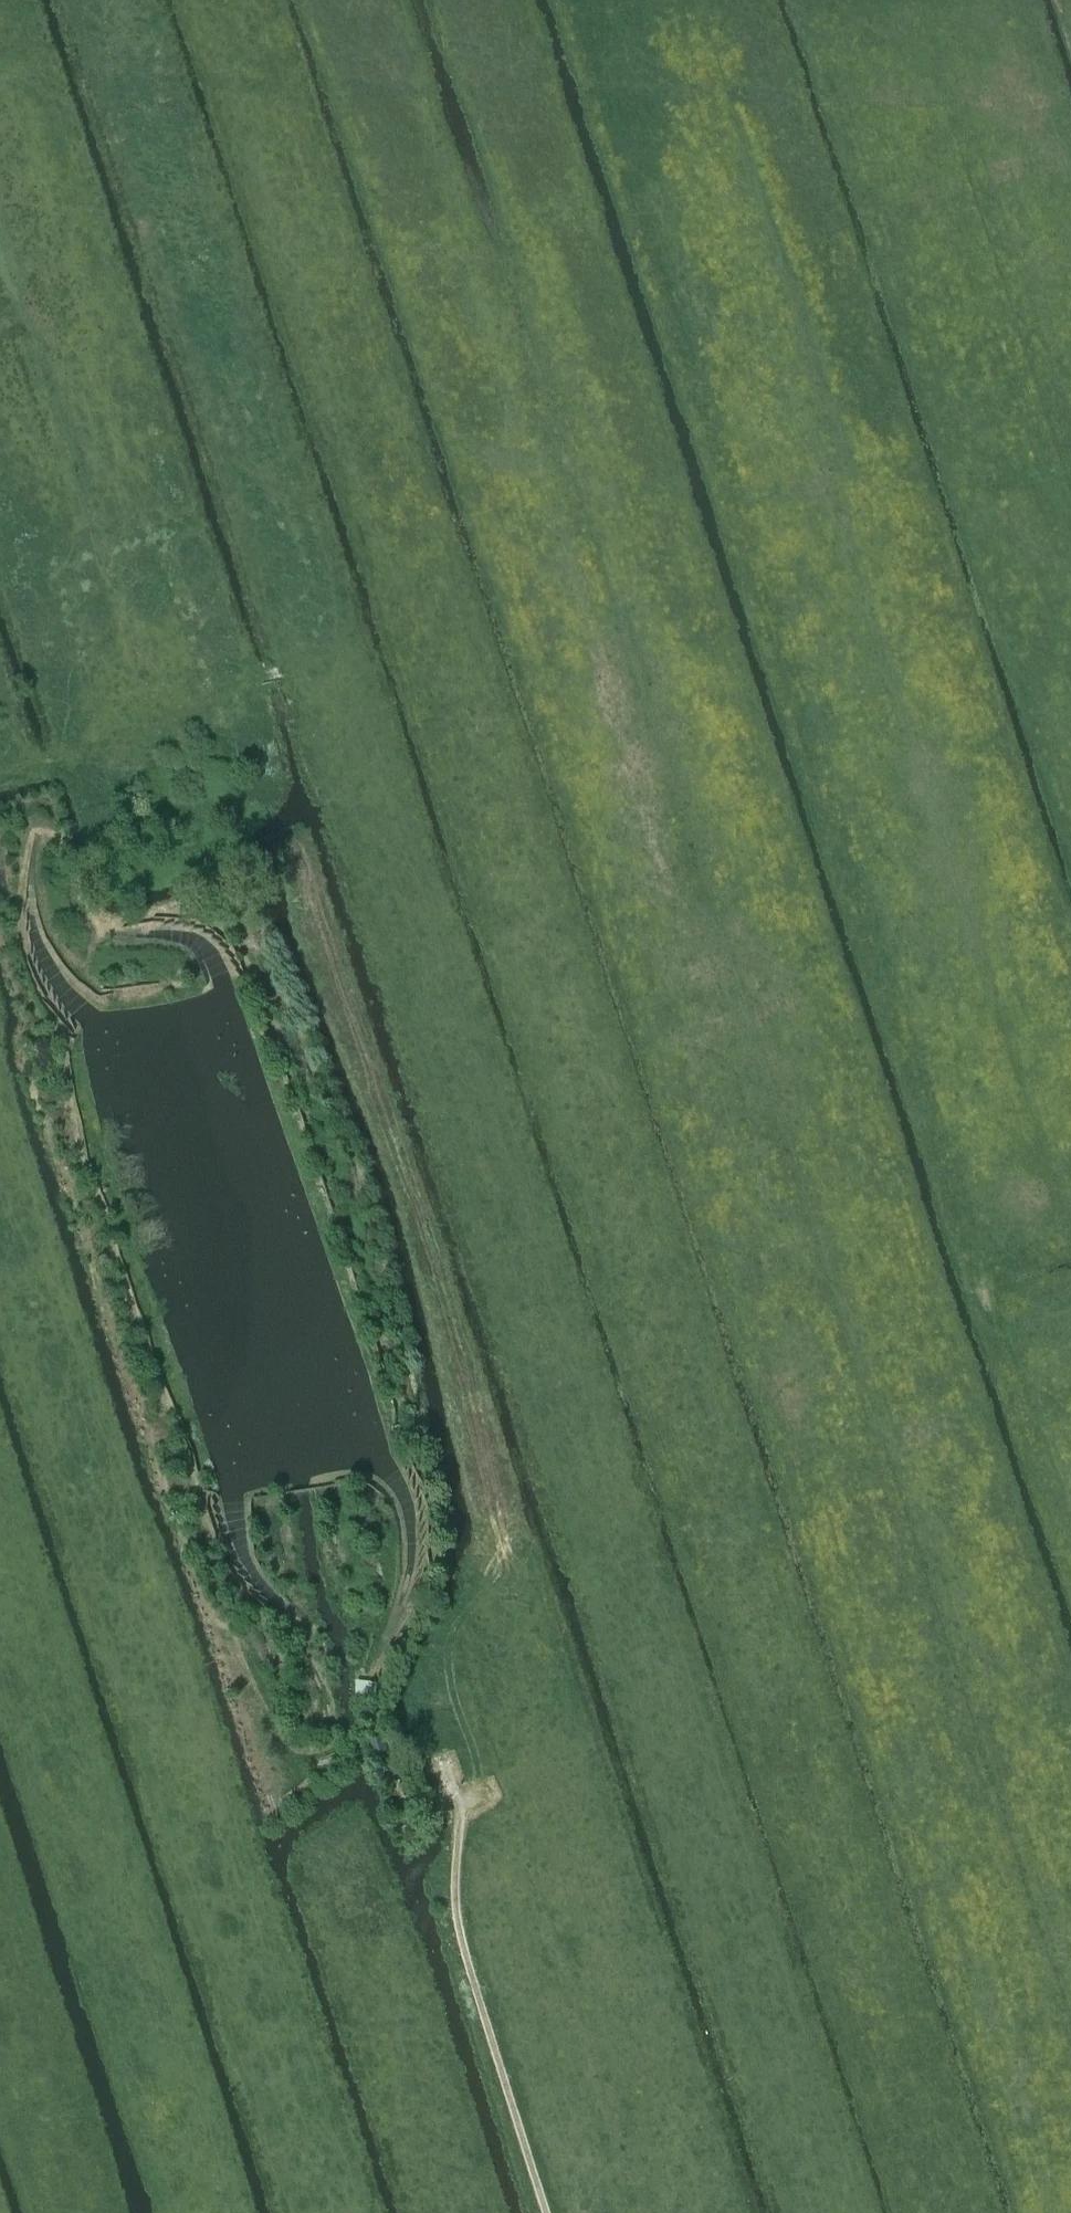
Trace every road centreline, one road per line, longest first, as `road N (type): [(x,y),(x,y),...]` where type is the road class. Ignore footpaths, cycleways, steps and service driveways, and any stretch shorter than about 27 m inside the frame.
road 1 (track): [(1070,1534),(999,1331),(613,39),(611,0)]
road 2 (track): [(457,1813),(457,1922),(551,2212)]

